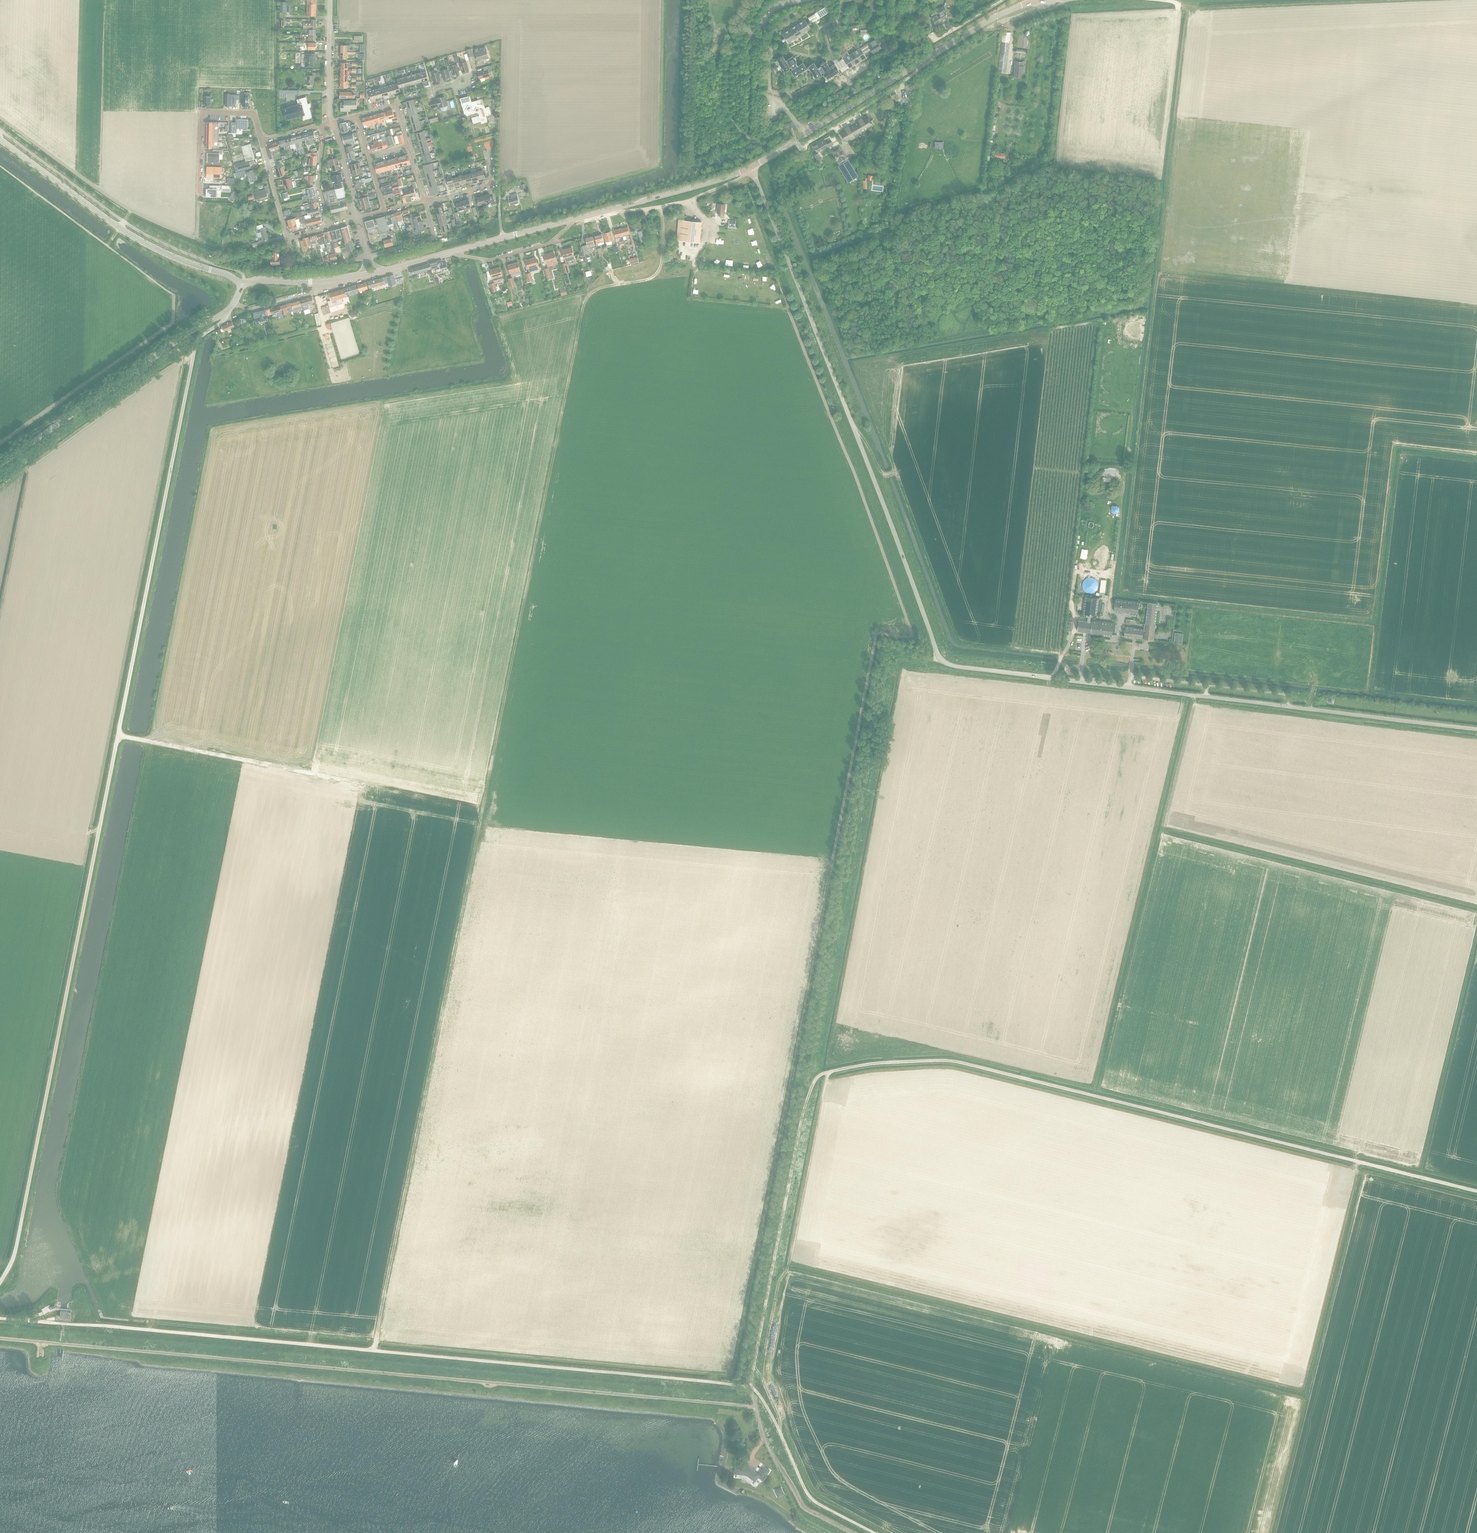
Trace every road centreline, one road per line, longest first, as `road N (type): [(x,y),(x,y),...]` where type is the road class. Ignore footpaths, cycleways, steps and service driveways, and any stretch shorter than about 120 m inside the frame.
road 1 (track): [(374,1350),(583,304),(606,285),(657,275),(661,207)]
road 2 (unclassified): [(1476,728),(945,663),(752,166)]
road 3 (unclassified): [(1476,1192),(964,1063),(826,1073),(804,1101),(751,1388)]
road 4 (unclassified): [(0,1285),(12,1260),(194,351)]
road 5 (track): [(0,1318),(751,1388)]
road 6 (track): [(1177,10),(1162,176),(1055,165),(989,210),(973,206),(813,261),(790,203),(776,205),(752,166)]
road 7 (secondary): [(241,284),(125,231),(0,138)]
road 8 (track): [(332,776),(118,735)]
road 9 (track): [(751,1388),(807,1491),(874,1532)]
road 10 (unclassified): [(0,467),(158,355)]
road 11 (residential): [(770,157),(841,123),(927,57)]
road 12 (secondary): [(770,157),(927,57)]
road 13 (secondary): [(577,218),(752,166)]
road 14 (residential): [(261,142),(251,114),(203,113),(199,196)]
road 15 (residential): [(577,218),(555,243),(490,260),(453,250)]
road 16 (secondary): [(927,57),(1038,0)]
road 17 (residential): [(329,123),(330,0)]

